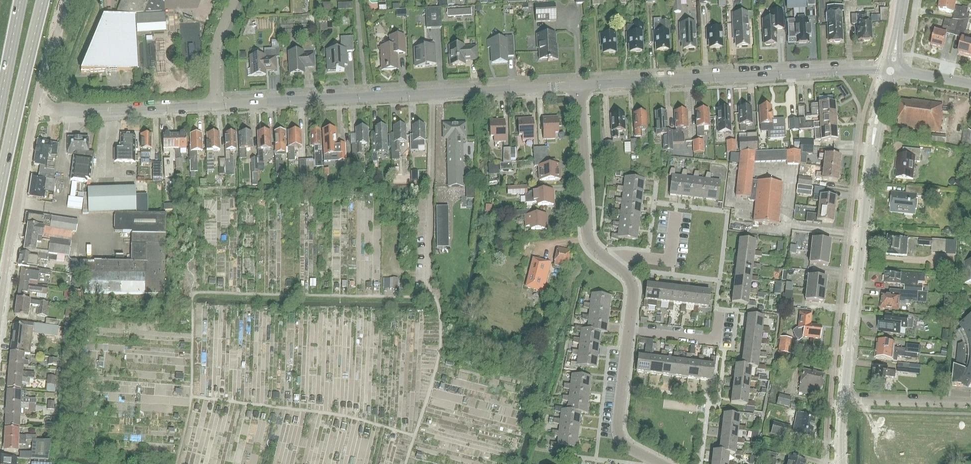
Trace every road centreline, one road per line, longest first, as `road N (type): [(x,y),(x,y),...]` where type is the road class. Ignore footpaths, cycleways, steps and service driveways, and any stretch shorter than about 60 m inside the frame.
road 1 (track): [(175,463),(191,396),(194,293),(438,296)]
road 2 (unclassified): [(216,104),(579,86)]
road 3 (residential): [(844,399),(888,72)]
road 4 (unclassified): [(579,86),(888,72)]
road 5 (track): [(191,396),(337,414),(415,435)]
road 6 (residential): [(0,306),(37,108)]
road 7 (primary): [(0,190),(43,0)]
road 8 (residential): [(614,263),(588,237),(579,86)]
road 9 (unclassified): [(37,108),(216,104)]
road 10 (track): [(405,463),(439,350),(438,296)]
road 11 (residential): [(661,463),(627,446),(618,431),(629,331)]
road 12 (residential): [(844,399),(970,402)]

